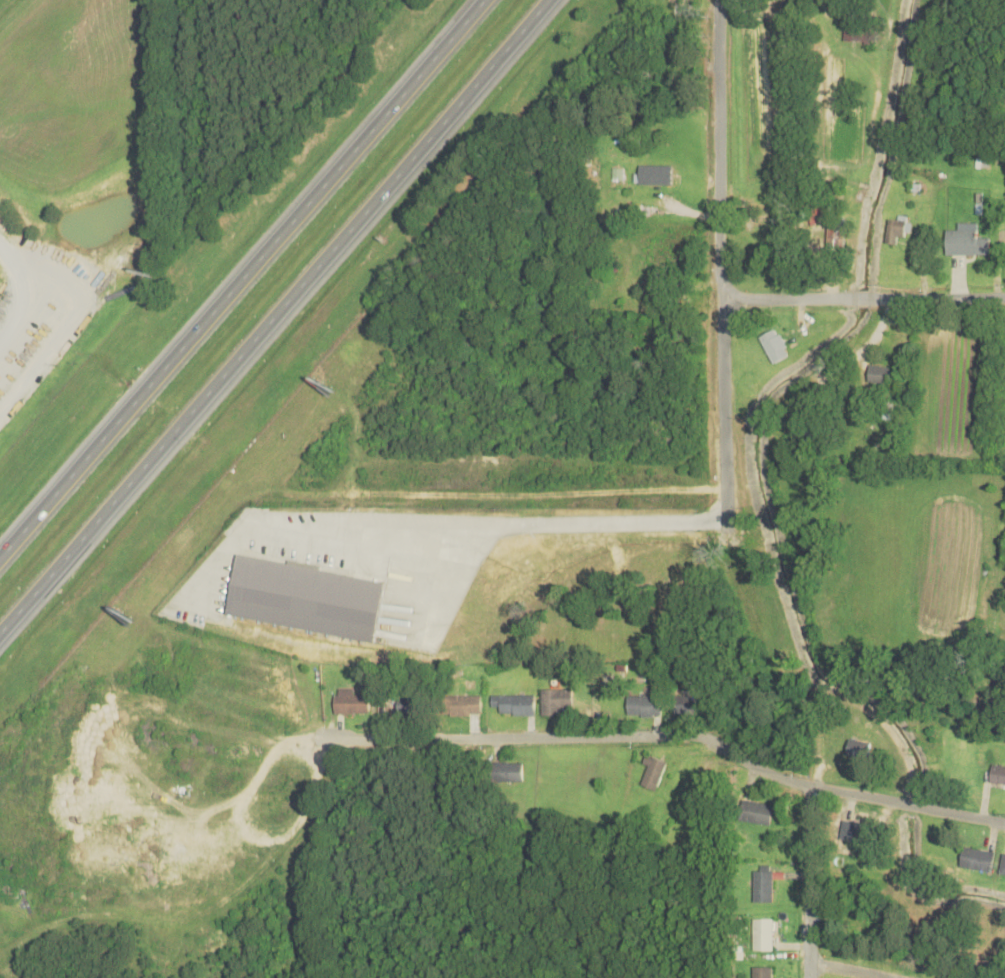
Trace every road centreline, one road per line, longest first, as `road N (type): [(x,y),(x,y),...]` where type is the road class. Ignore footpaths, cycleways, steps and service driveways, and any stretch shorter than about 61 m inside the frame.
road 1 (motorway): [(483,0),(0,558)]
road 2 (residential): [(1004,820),(785,778),(684,732),(341,737)]
road 3 (motorway): [(128,476),(544,0)]
road 4 (residential): [(725,522),(717,0)]
road 5 (residential): [(1004,295),(719,295)]
road 6 (motorway): [(0,625),(128,476)]
road 7 (residential): [(808,977),(807,783)]

